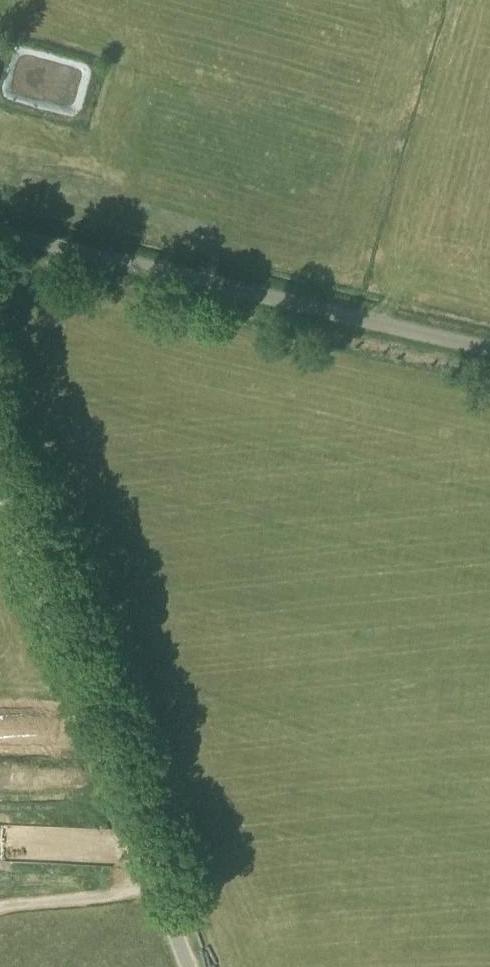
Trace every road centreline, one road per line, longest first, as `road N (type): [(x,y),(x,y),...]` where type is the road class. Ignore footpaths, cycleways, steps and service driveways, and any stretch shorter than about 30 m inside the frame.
road 1 (unclassified): [(186,966),(0,486)]
road 2 (unclassified): [(489,347),(0,232)]

